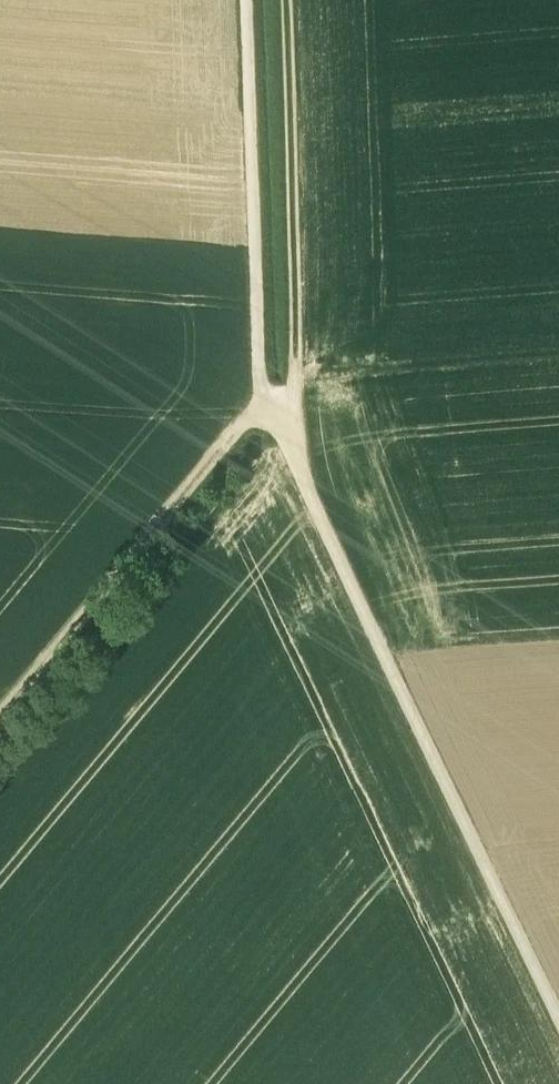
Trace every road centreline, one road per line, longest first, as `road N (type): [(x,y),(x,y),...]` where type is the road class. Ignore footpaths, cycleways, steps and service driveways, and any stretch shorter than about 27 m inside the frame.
road 1 (track): [(558,1034),(294,460),(287,417)]
road 2 (track): [(287,417),(294,344),(271,0)]
road 3 (track): [(0,719),(262,400)]
road 4 (track): [(247,0),(262,400)]

